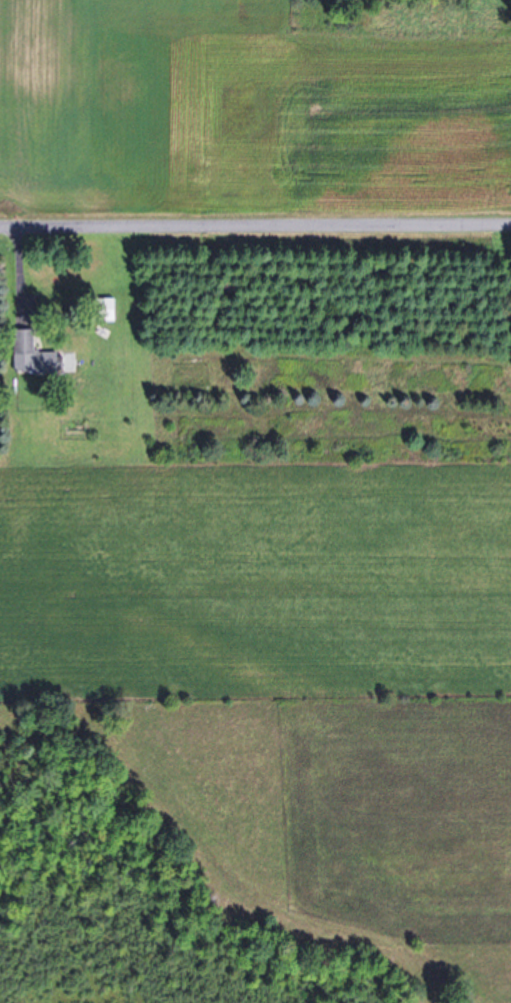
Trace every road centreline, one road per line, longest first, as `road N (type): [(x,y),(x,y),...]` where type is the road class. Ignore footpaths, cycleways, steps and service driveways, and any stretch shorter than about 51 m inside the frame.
road 1 (residential): [(510,228),(0,233)]

